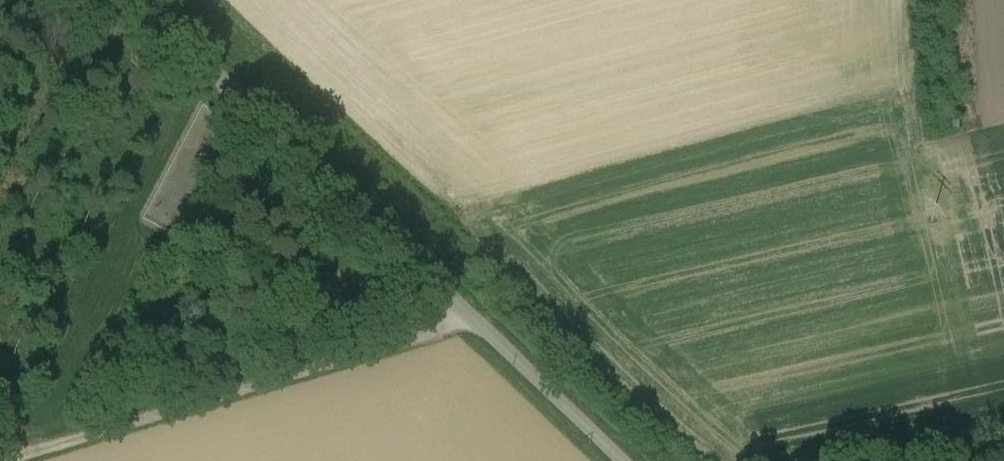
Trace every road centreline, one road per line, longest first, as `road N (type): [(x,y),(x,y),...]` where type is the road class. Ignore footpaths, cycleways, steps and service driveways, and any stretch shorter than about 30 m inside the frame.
road 1 (unclassified): [(152,0),(274,109),(624,460)]
road 2 (track): [(0,457),(474,312)]
road 3 (track): [(869,460),(1003,430)]

